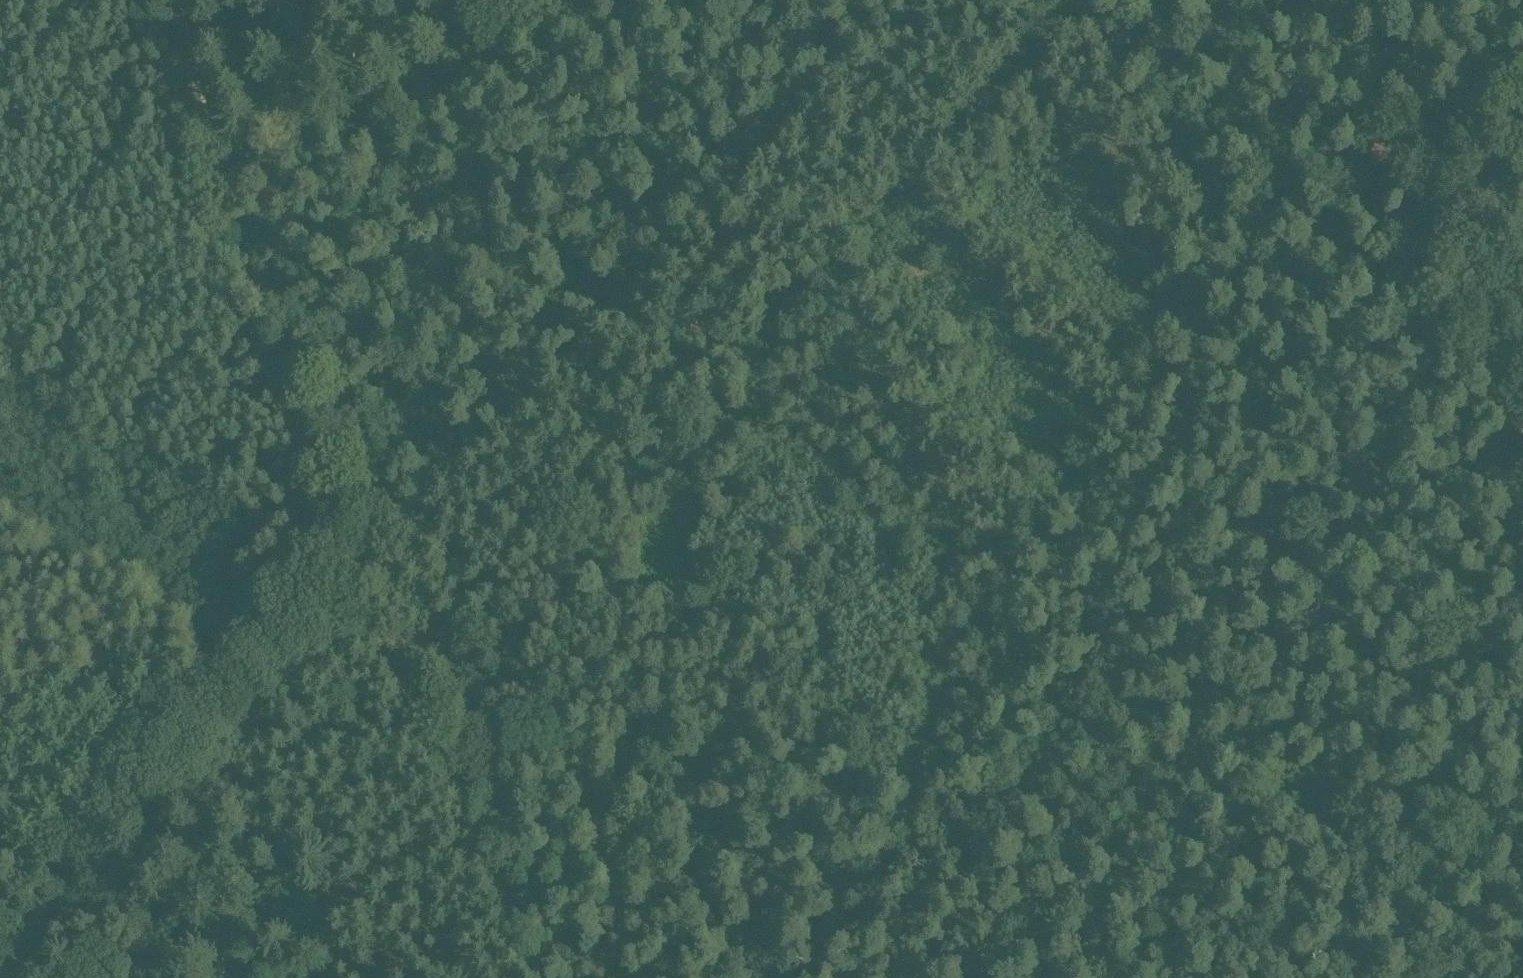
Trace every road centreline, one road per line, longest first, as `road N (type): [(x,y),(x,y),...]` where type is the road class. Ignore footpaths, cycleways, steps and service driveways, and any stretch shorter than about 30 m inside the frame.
road 1 (track): [(882,0),(360,541),(563,977)]
road 2 (track): [(174,0),(292,364),(360,541)]

